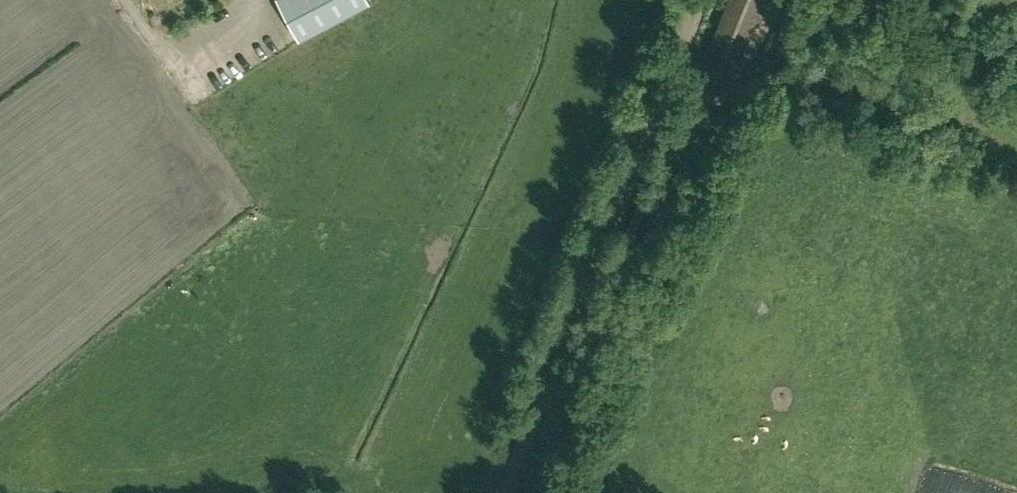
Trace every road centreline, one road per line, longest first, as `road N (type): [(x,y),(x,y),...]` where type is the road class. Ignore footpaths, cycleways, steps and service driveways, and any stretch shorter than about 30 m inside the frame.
road 1 (unclassified): [(504,492),(702,0)]

